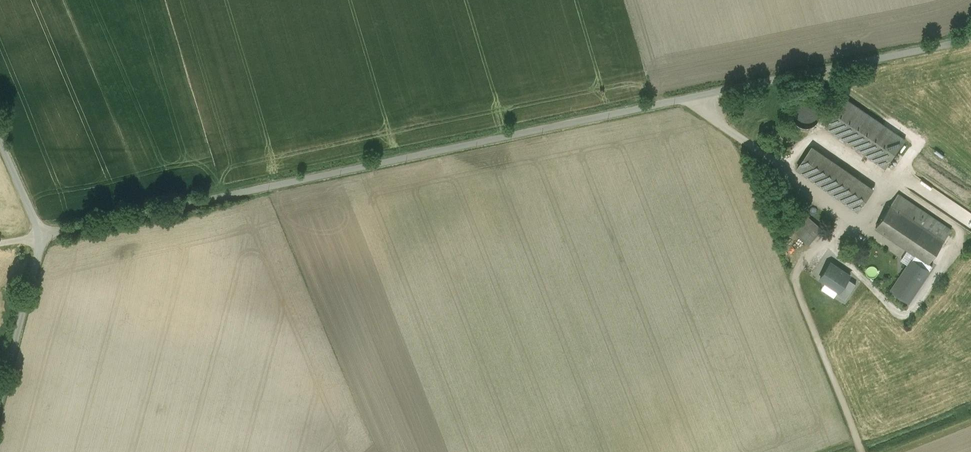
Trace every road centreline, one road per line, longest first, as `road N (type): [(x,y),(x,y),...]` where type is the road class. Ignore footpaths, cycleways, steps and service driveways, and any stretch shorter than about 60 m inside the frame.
road 1 (unclassified): [(970,38),(44,235)]
road 2 (track): [(846,213),(792,277),(861,449)]
road 3 (unclassified): [(44,235),(0,400)]

